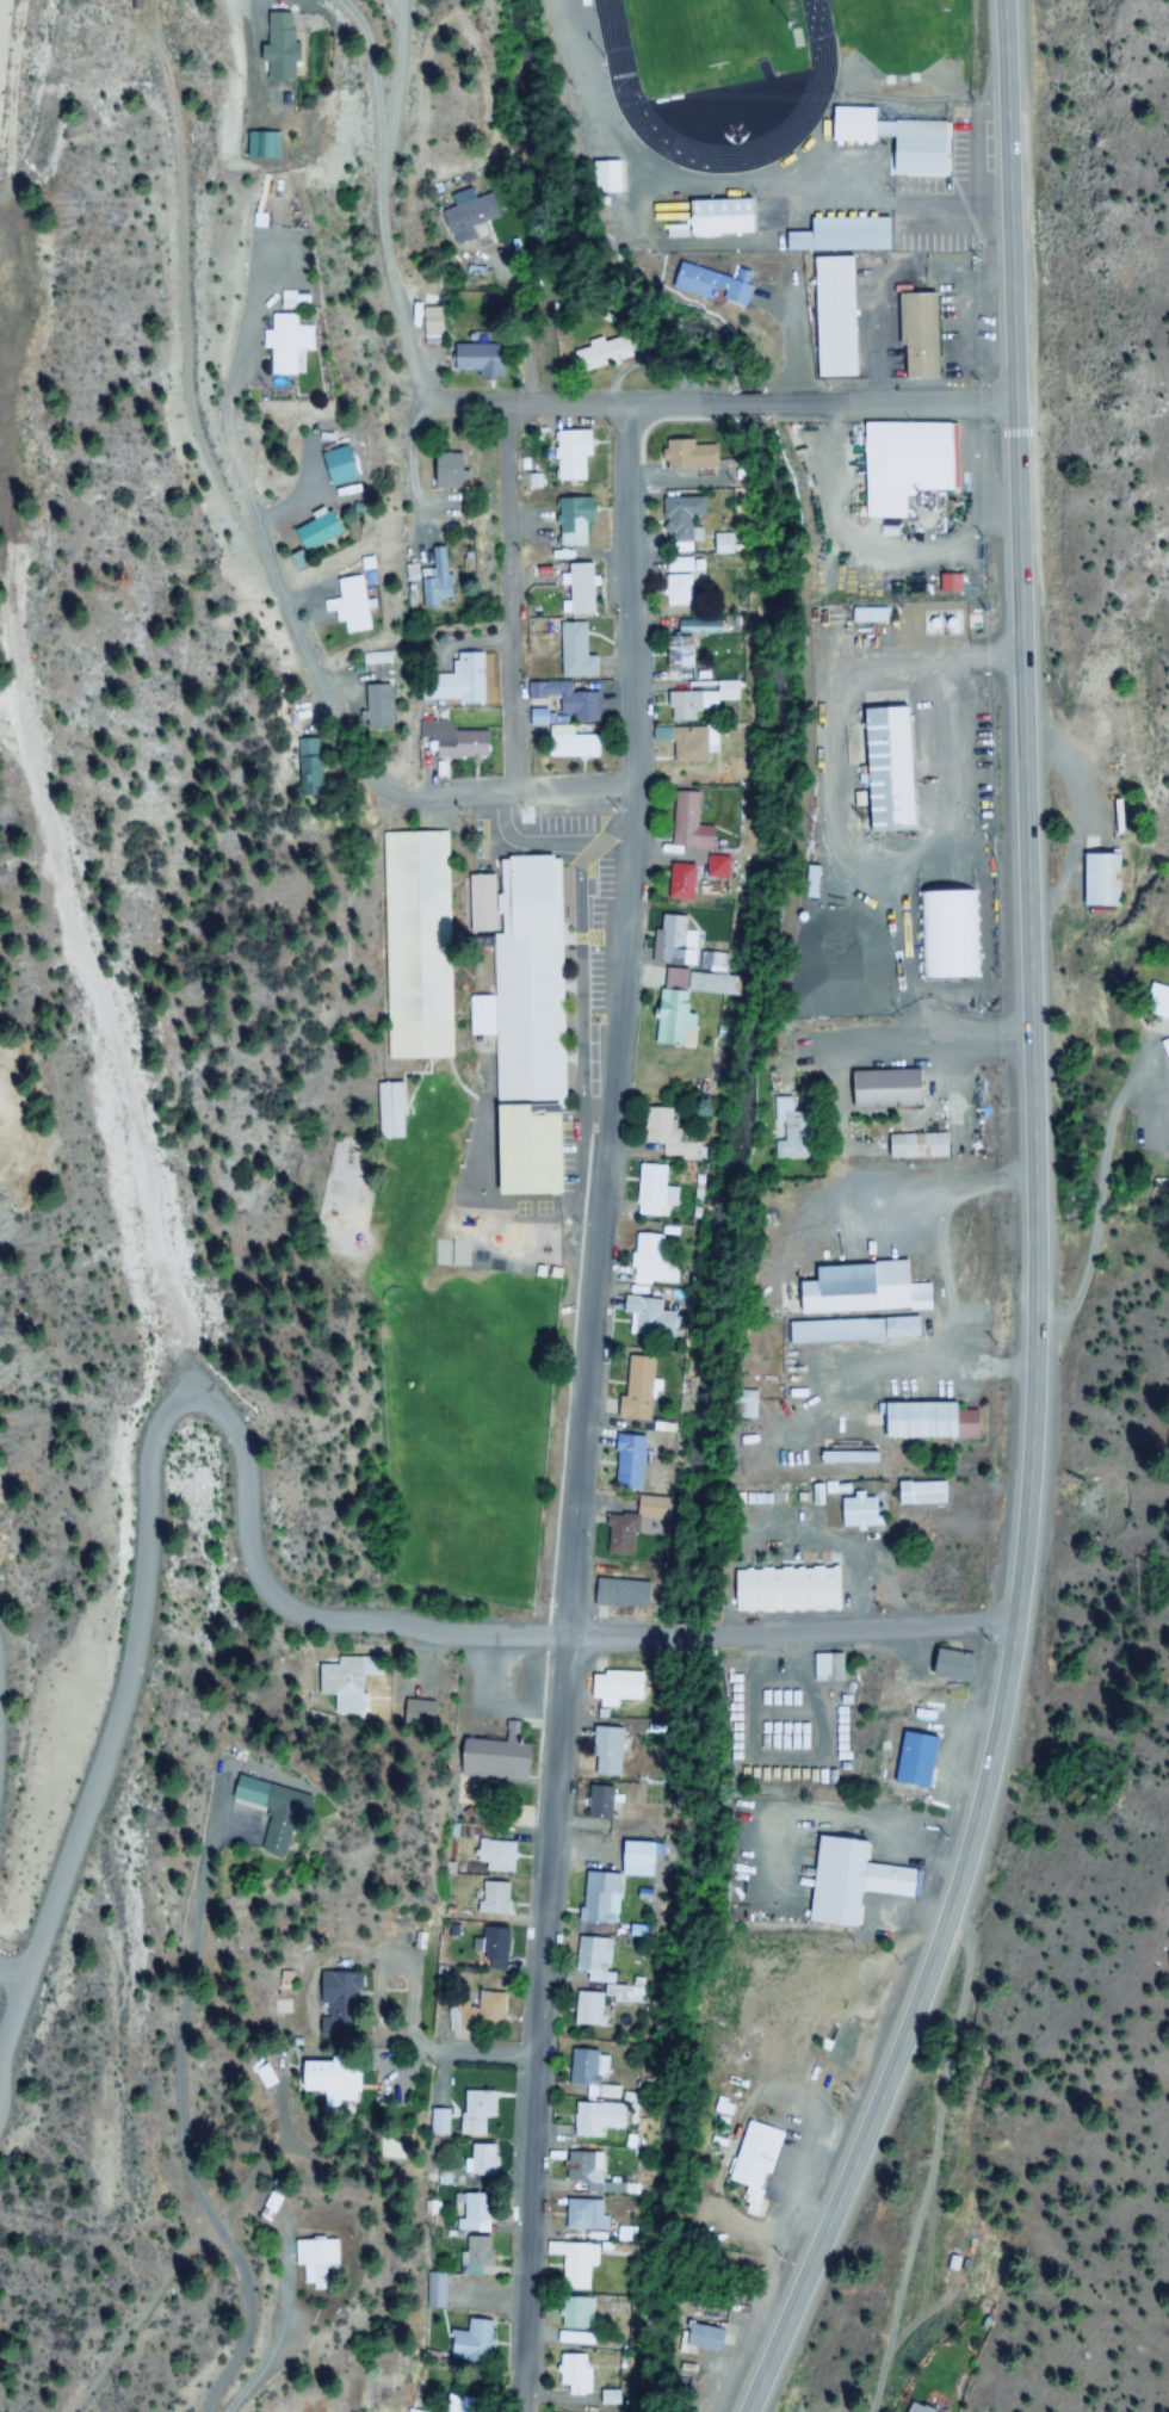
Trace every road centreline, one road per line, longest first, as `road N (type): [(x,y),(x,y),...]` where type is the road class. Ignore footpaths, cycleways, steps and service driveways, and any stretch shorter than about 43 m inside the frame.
road 1 (primary): [(753,2411),(887,2086),(985,1801),(1027,1553),(1039,1312),(1038,1033),(1003,0)]
road 2 (residential): [(516,2411),(632,785),(625,392)]
road 3 (residential): [(21,1983),(122,1700),(160,1437),(171,1418),(202,1409),(231,1428),(245,1451),(253,1563),(292,1610),(433,1633),(565,1643)]
road 4 (residential): [(632,785),(429,798),(376,785),(347,747),(299,643),(231,434),(234,389)]
road 5 (residential): [(217,2411),(247,2351),(252,2306),(245,2269),(194,2169),(184,2079),(210,1855)]
road 6 (residential): [(1016,1628),(565,1643)]
road 7 (residential): [(337,0),(370,41),(392,282),(423,390)]
road 8 (residential): [(518,788),(512,394)]
road 9 (residential): [(423,390),(736,392)]
road 10 (residential): [(766,392),(1018,390)]

